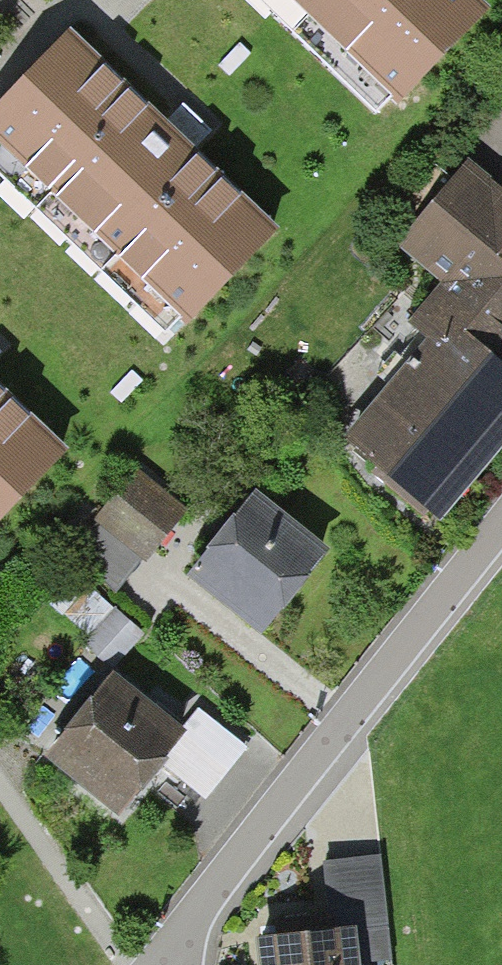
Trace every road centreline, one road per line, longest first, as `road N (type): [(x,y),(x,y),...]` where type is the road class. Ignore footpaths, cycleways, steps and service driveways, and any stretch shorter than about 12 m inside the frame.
road 1 (residential): [(501,526),(166,964)]

